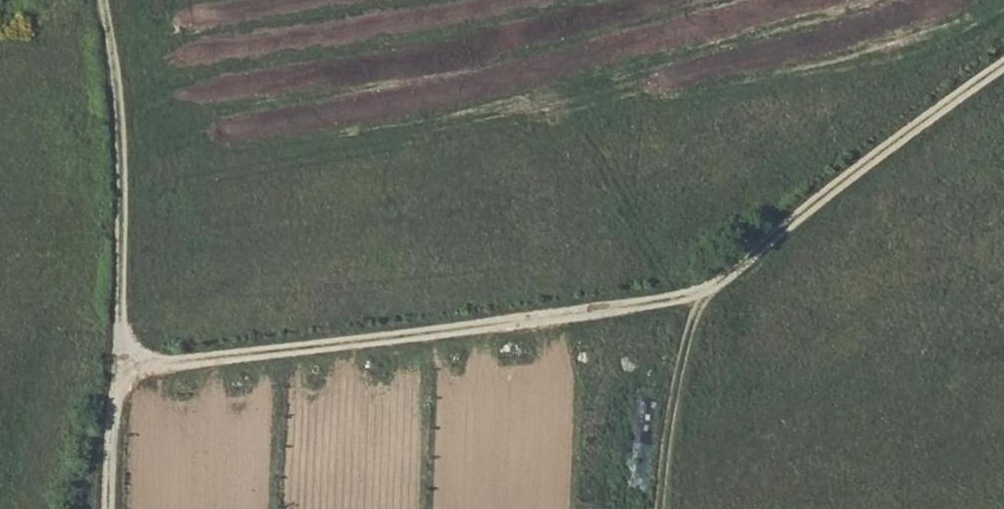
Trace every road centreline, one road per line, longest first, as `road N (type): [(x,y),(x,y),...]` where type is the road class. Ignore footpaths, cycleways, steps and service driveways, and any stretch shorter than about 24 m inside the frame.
road 1 (track): [(121,360),(156,365),(710,290),(1003,71)]
road 2 (track): [(108,508),(121,360),(113,59),(101,0)]
road 3 (track): [(710,290),(677,384),(661,508)]

